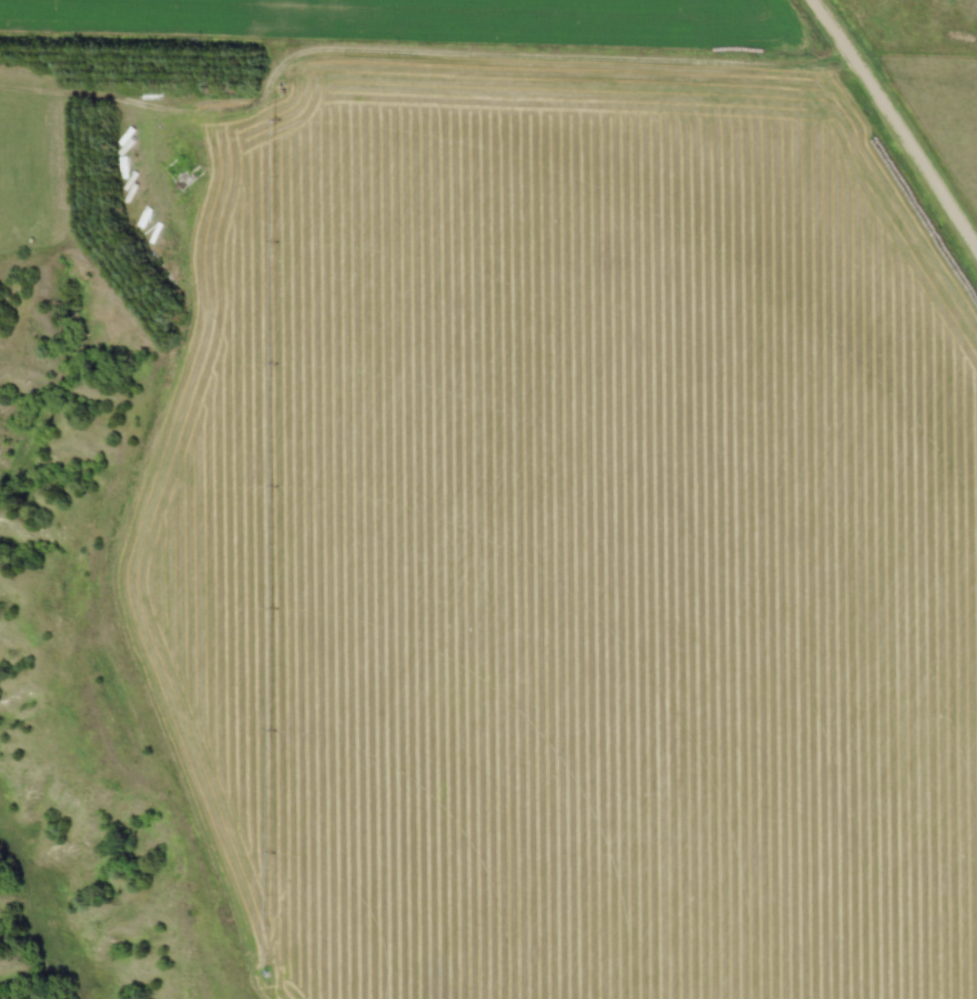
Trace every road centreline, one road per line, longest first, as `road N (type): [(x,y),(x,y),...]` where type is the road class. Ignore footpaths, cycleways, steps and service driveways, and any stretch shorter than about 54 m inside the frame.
road 1 (residential): [(976,246),(813,0)]

